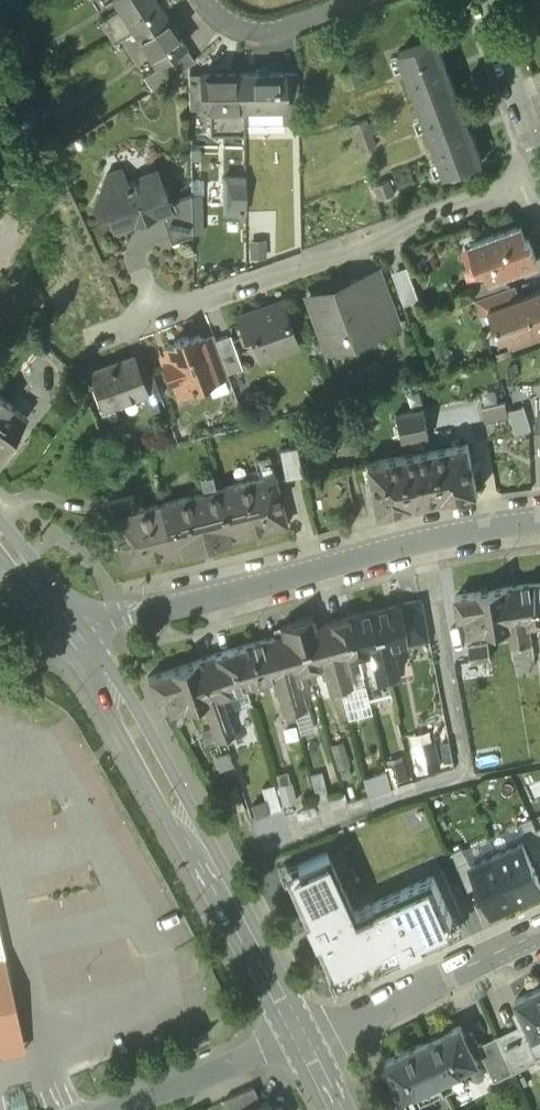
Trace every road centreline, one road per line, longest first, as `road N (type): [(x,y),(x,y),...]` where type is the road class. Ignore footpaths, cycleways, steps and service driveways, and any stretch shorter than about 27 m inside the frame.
road 1 (residential): [(539,179),(76,345)]
road 2 (residential): [(539,524),(417,545),(78,641)]
road 3 (tertiary): [(301,1035),(78,641)]
road 4 (residential): [(301,1035),(539,930)]
road 5 (residential): [(119,1109),(301,1035)]
road 6 (residential): [(539,163),(475,0)]
road 7 (residential): [(212,0),(244,28),(278,29),(358,0)]
road 8 (tertiary): [(78,641),(0,542)]

